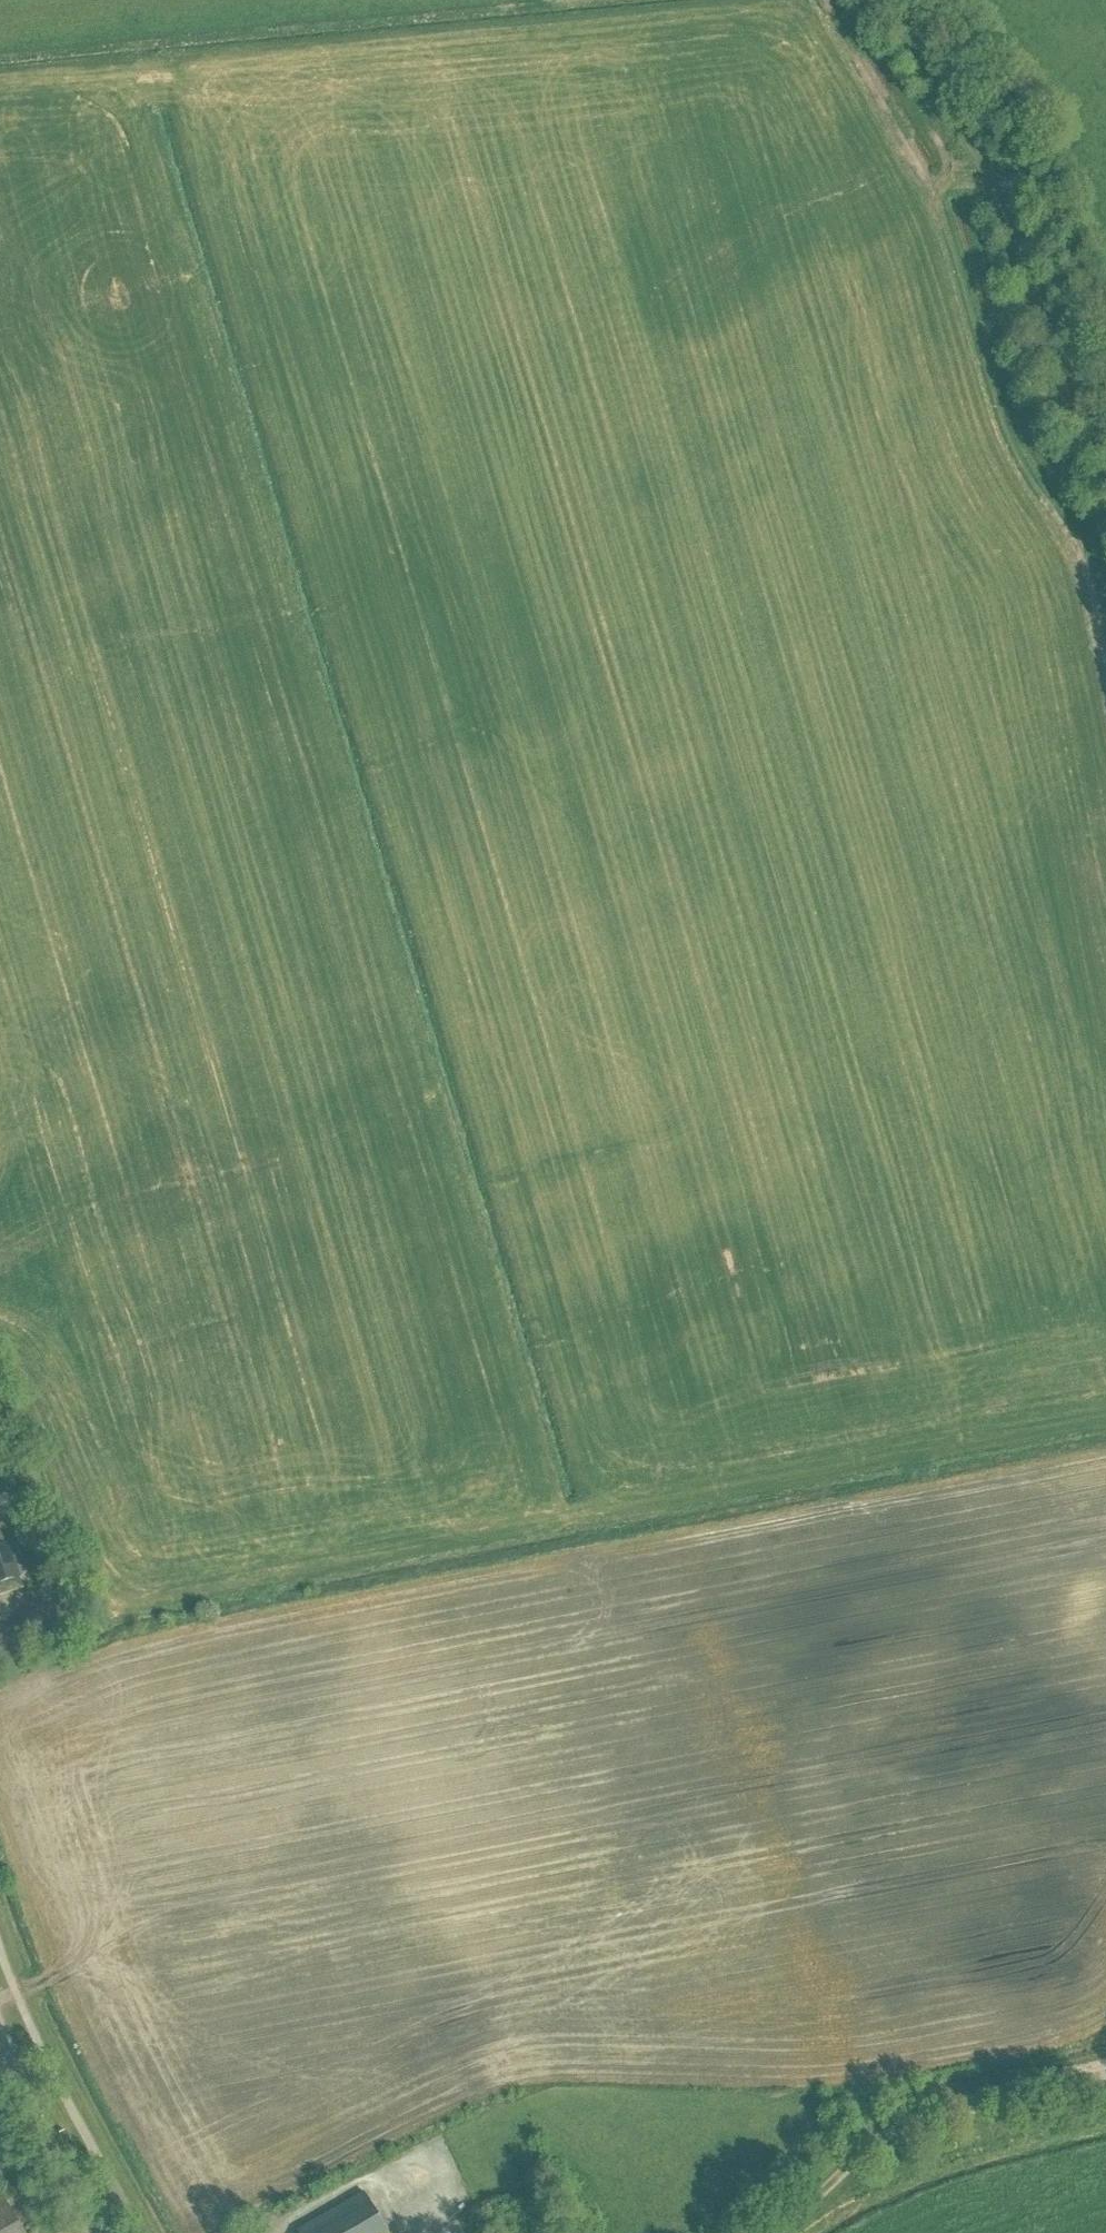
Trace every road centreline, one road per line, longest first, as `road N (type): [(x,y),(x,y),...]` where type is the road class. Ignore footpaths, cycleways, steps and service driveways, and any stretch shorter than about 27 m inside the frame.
road 1 (track): [(1105,457),(1018,246),(896,0)]
road 2 (track): [(786,2232),(919,2120),(1105,2066)]
road 3 (tertiary): [(96,2232),(0,2052)]

